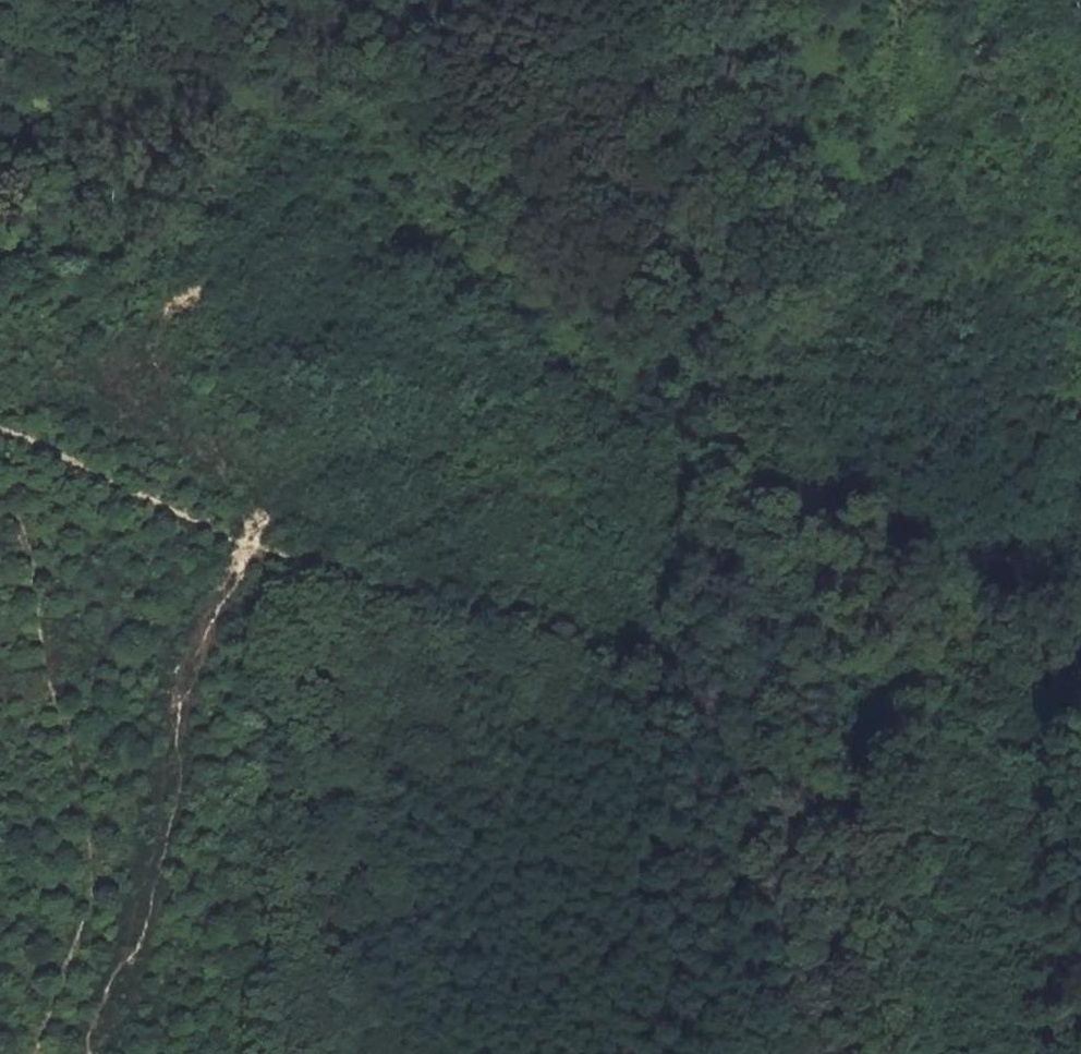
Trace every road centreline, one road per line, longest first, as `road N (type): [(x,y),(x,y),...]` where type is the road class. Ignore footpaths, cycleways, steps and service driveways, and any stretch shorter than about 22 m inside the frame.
road 1 (track): [(0,429),(28,434),(309,574),(460,606),(495,729),(740,777)]
road 2 (track): [(0,489),(18,494),(101,860),(34,1053)]

